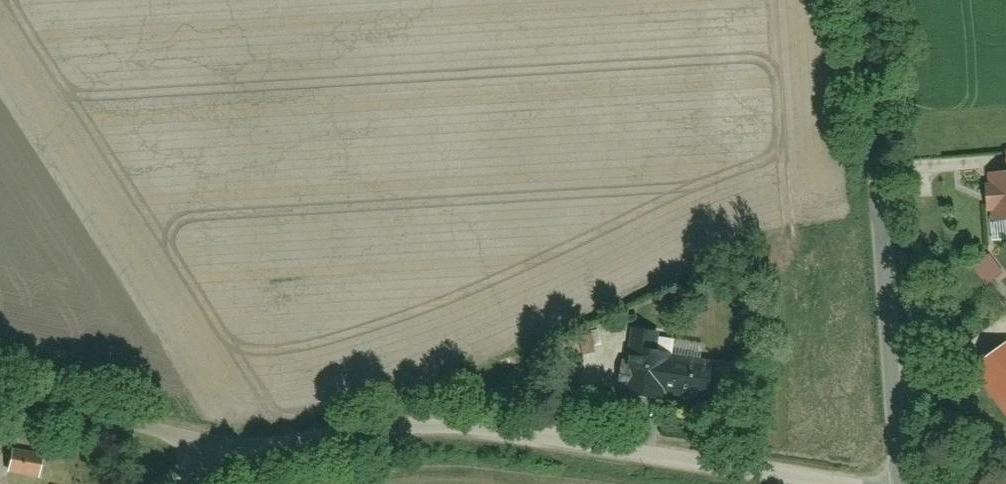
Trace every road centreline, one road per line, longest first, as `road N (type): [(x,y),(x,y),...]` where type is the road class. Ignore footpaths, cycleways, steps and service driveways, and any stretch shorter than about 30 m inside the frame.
road 1 (residential): [(224,464),(295,444),(452,430),(851,483)]
road 2 (tertiary): [(902,483),(868,0)]
road 3 (residential): [(224,464),(166,432),(0,400)]

